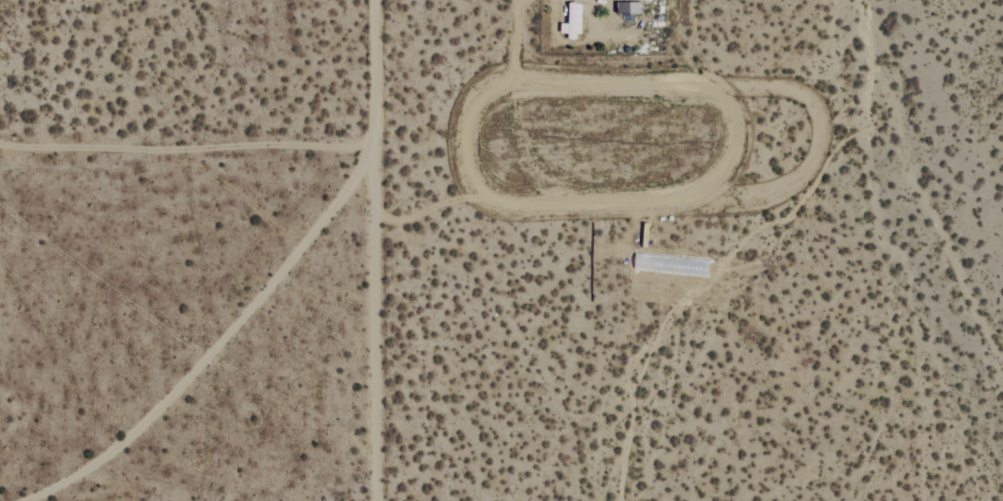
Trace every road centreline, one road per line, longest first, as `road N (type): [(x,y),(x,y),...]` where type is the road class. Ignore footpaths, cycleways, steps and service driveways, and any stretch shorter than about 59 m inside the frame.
road 1 (residential): [(377,500),(380,0)]

